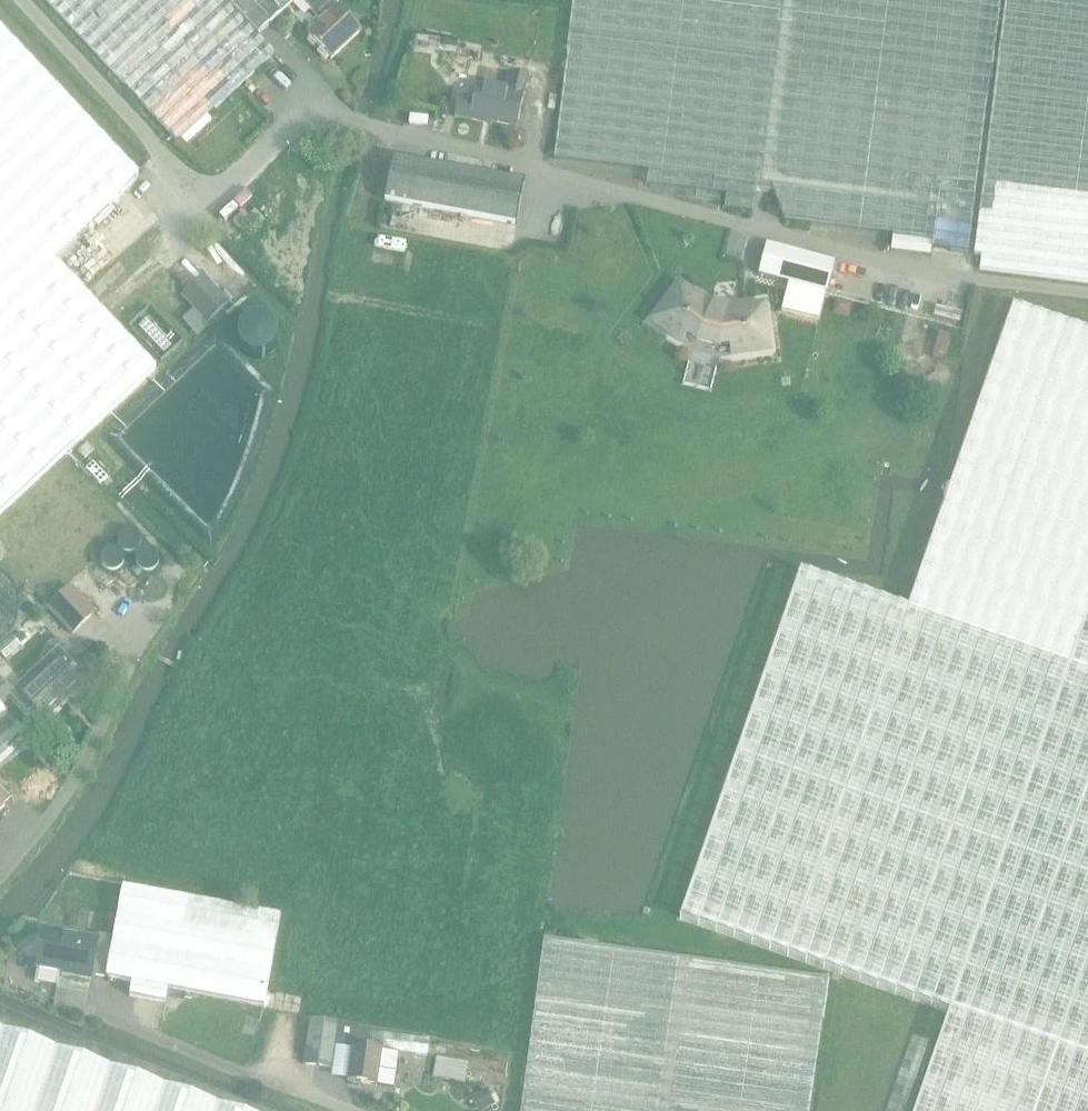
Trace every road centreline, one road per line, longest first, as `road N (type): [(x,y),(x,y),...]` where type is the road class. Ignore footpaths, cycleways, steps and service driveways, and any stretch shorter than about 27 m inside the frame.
road 1 (unclassified): [(1087,295),(673,215),(352,114),(325,111),(296,121),(232,188),(194,194),(18,0)]

